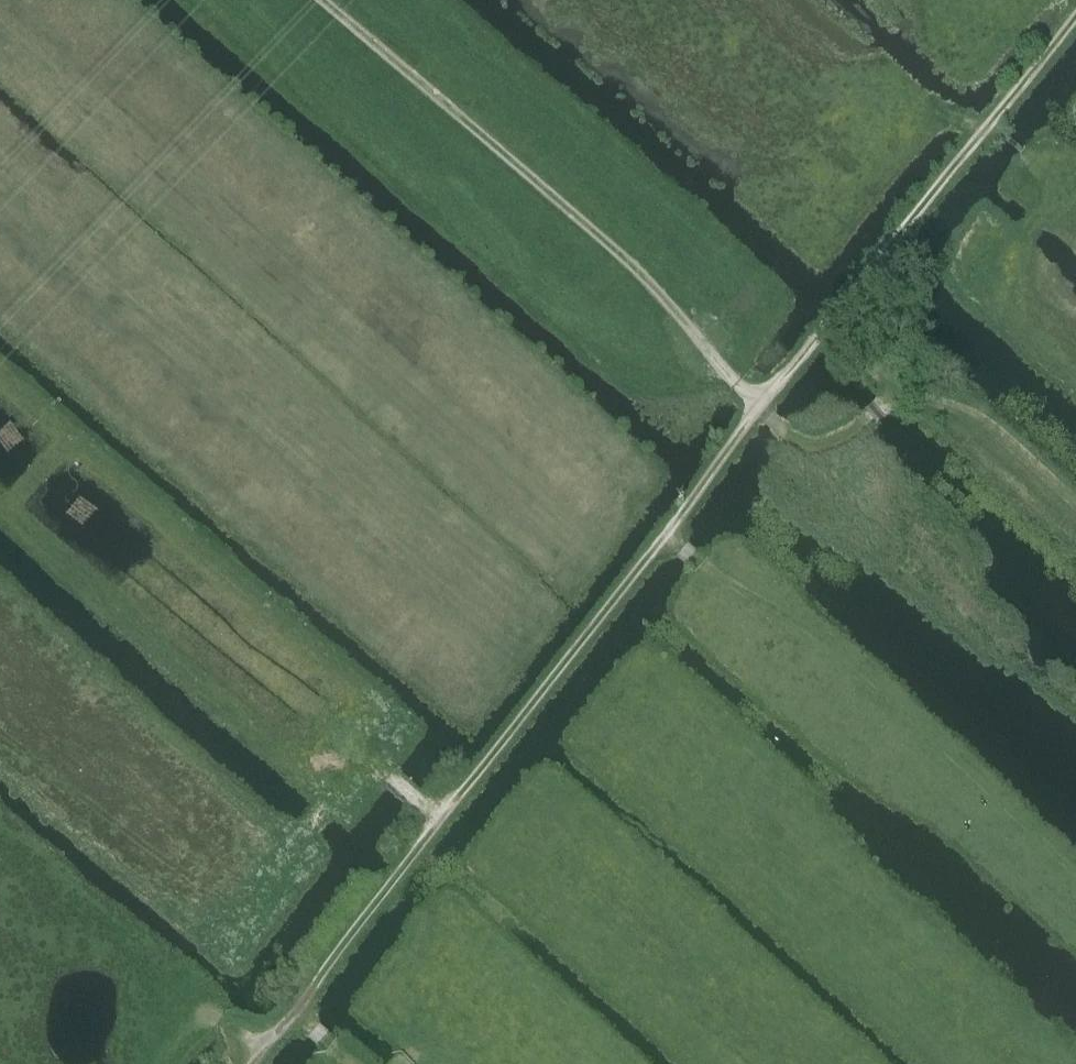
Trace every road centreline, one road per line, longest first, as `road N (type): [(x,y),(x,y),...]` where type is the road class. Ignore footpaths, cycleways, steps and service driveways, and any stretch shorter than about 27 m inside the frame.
road 1 (track): [(1075,14),(826,321),(256,1063)]
road 2 (track): [(1075,874),(817,634),(678,548),(579,462),(526,371),(115,0)]
road 3 (track): [(788,434),(614,249),(323,0)]

